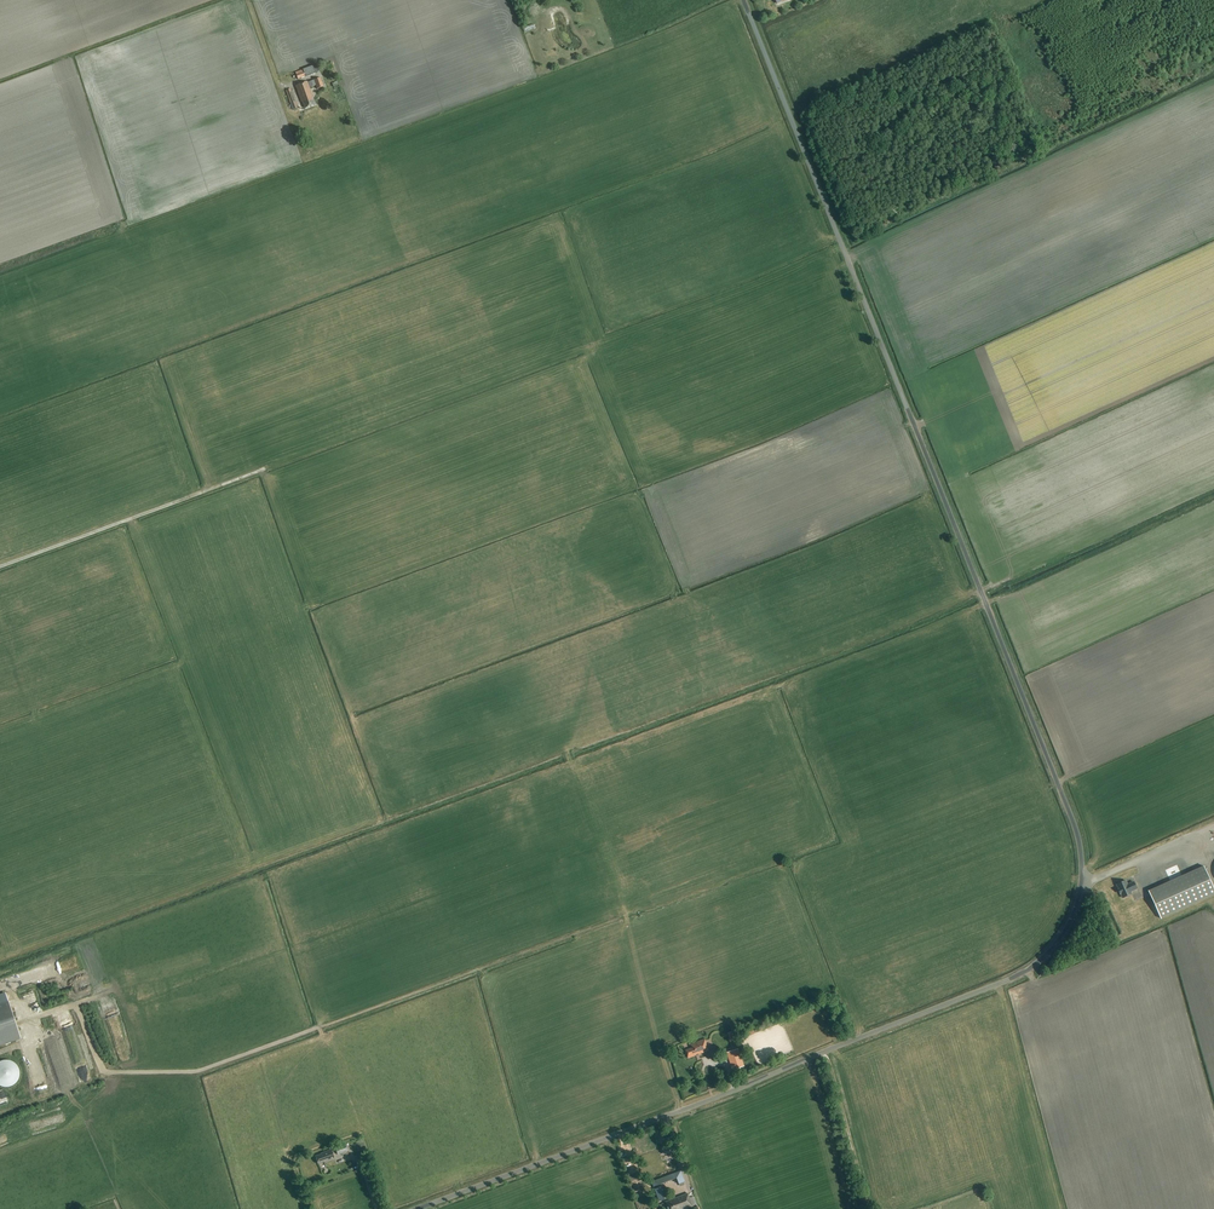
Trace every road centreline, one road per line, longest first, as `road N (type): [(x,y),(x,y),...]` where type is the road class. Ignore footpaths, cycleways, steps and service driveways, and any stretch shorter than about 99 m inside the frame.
road 1 (unclassified): [(416,1208),(994,987),(1029,971),(1078,913),(1085,881),(1080,839),(744,0)]
road 2 (track): [(830,1050),(871,1208)]
road 3 (track): [(1085,881),(1213,825)]
road 4 (track): [(0,270),(120,226)]

